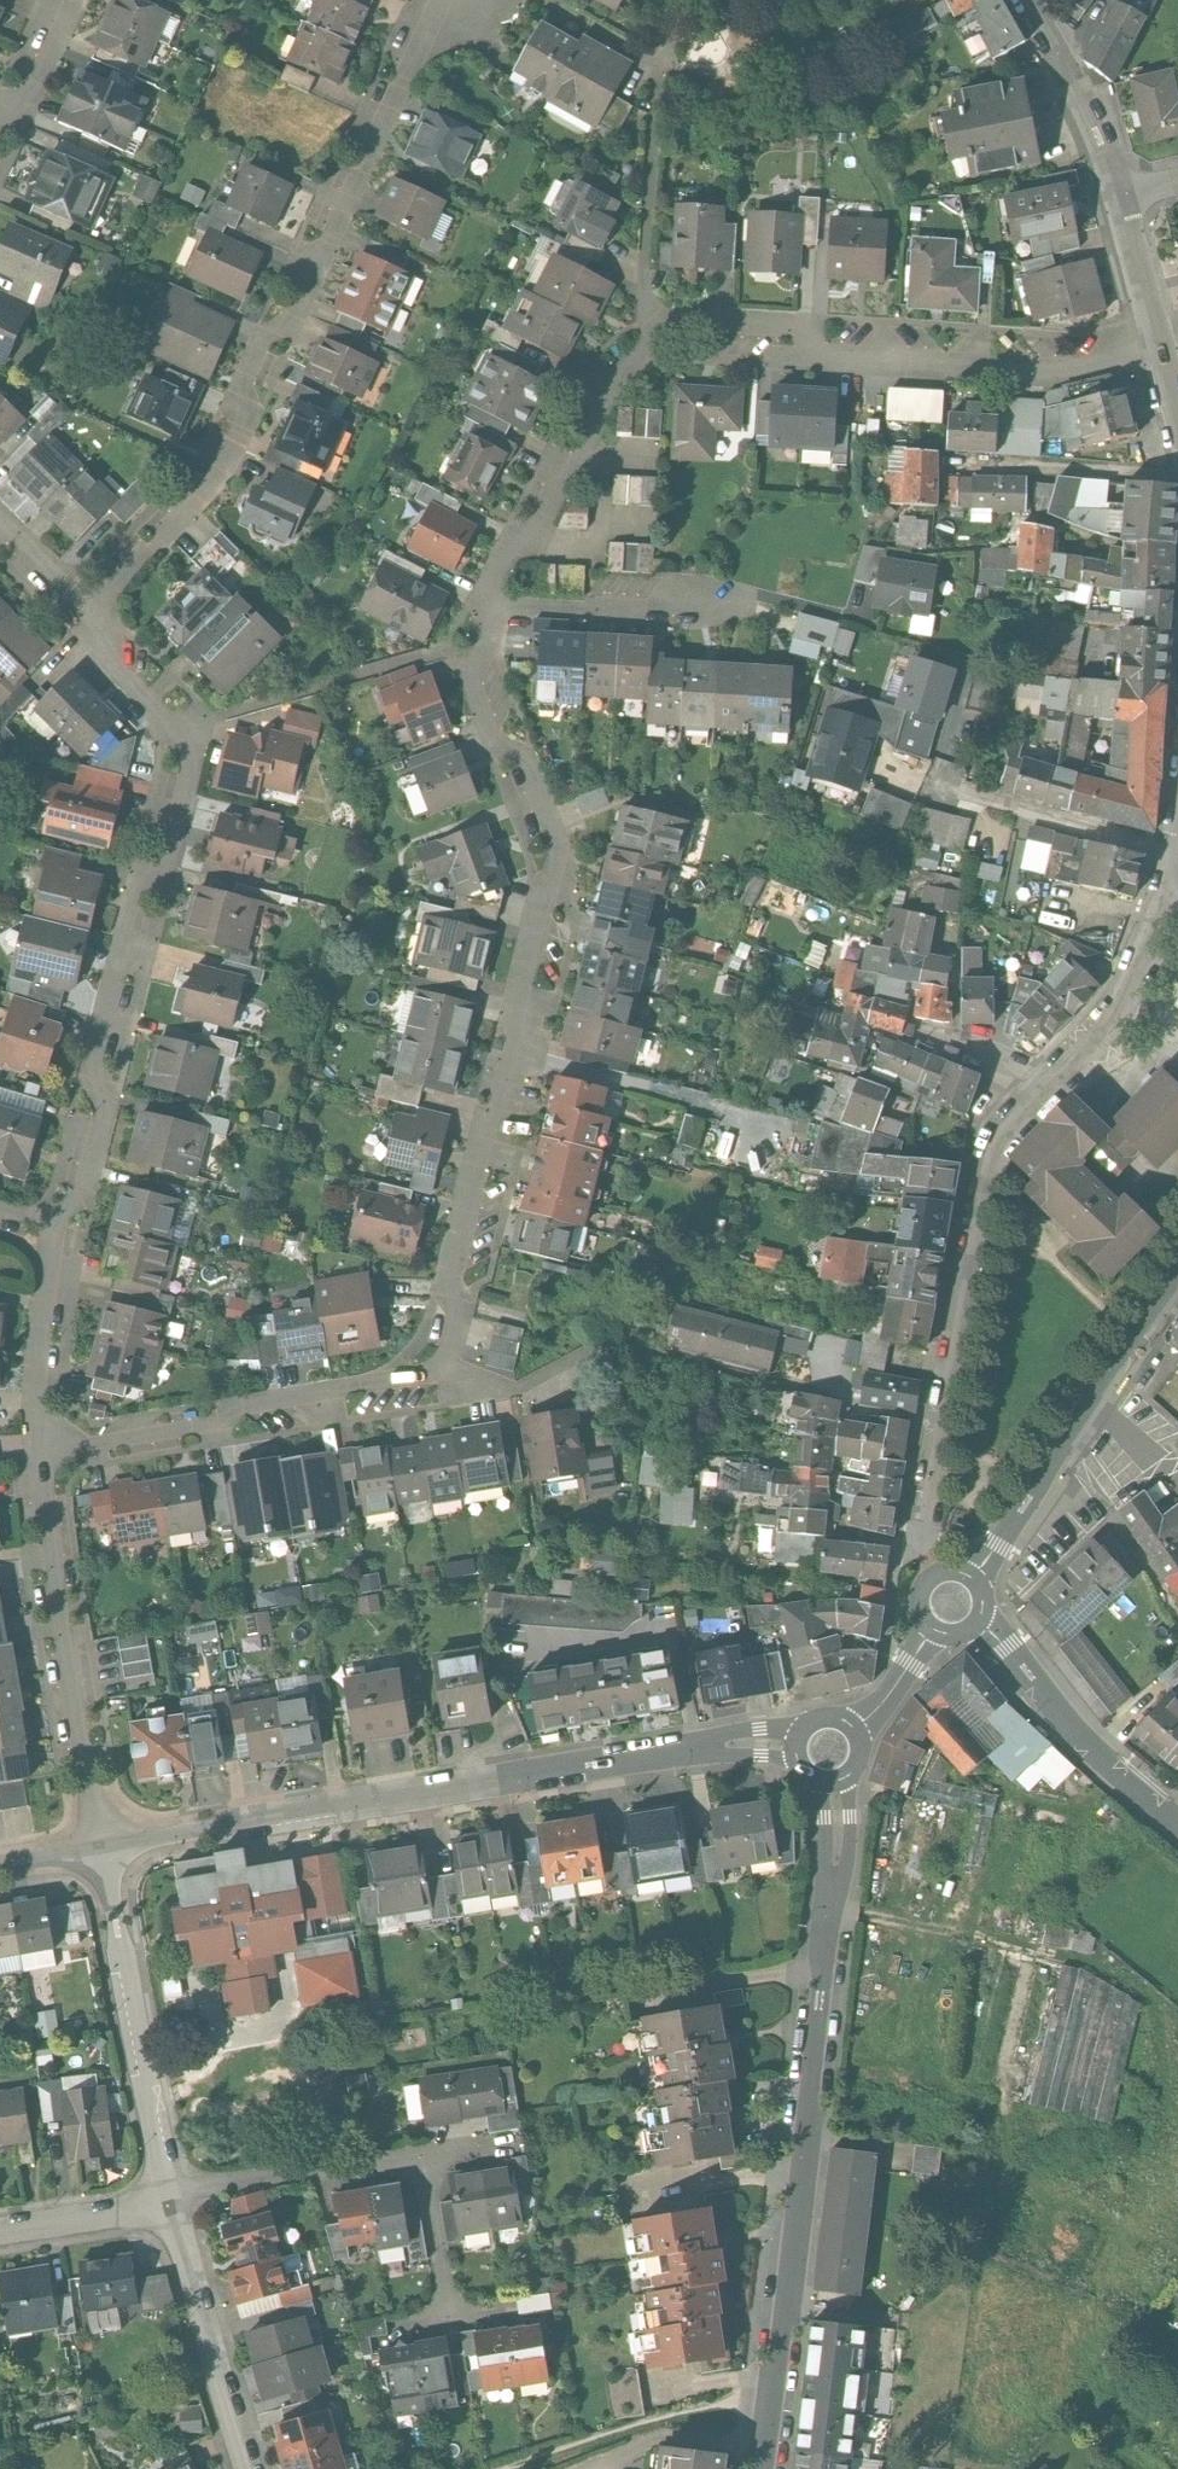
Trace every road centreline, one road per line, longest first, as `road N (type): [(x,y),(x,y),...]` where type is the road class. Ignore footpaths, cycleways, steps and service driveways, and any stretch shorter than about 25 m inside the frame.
road 1 (residential): [(447,1366),(458,1332),(458,1252),(488,1128),(505,1102),(558,873),(479,659),(490,597)]
road 2 (residential): [(99,1846),(739,1746),(831,1753)]
road 3 (residential): [(764,2468),(842,1823),(831,1753)]
road 4 (residential): [(80,607),(210,468),(431,0)]
road 5 (residential): [(925,1523),(992,1156),(1006,1128),(1108,1027),(1169,887)]
road 6 (residential): [(80,607),(145,665),(183,728),(181,768),(65,1234)]
road 7 (residential): [(652,341),(683,333),(1053,357),(1155,331)]
road 8 (residential): [(37,1429),(93,1449),(218,1426),(244,1409),(447,1366)]
road 9 (residential): [(37,1429),(53,1594),(99,1846)]
road 10 (residential): [(1177,1270),(998,1546),(951,1603)]
road 11 (residential): [(171,2198),(99,1846)]
road 12 (residential): [(665,23),(651,102),(642,275),(652,341)]
road 13 (residential): [(1177,1827),(951,1603)]
road 14 (residential): [(490,597),(604,374),(652,341)]
road 15 (residential): [(248,2468),(171,2198)]
road 16 (residential): [(490,597),(522,606),(738,607)]
road 17 (residential): [(171,2198),(417,2159)]
road 18 (residential): [(1117,184),(1026,0)]
road 19 (residential): [(65,1234),(37,1429)]
road 20 (residential): [(951,1603),(900,1684),(831,1753)]
road 21 (residential): [(447,1366),(516,1392),(616,1344)]
road 22 (residential): [(0,2236),(171,2198)]
road 23 (residential): [(1155,331),(1117,184)]
road 24 (residential): [(449,2307),(417,2159)]
road 25 (residential): [(55,0),(0,126)]

